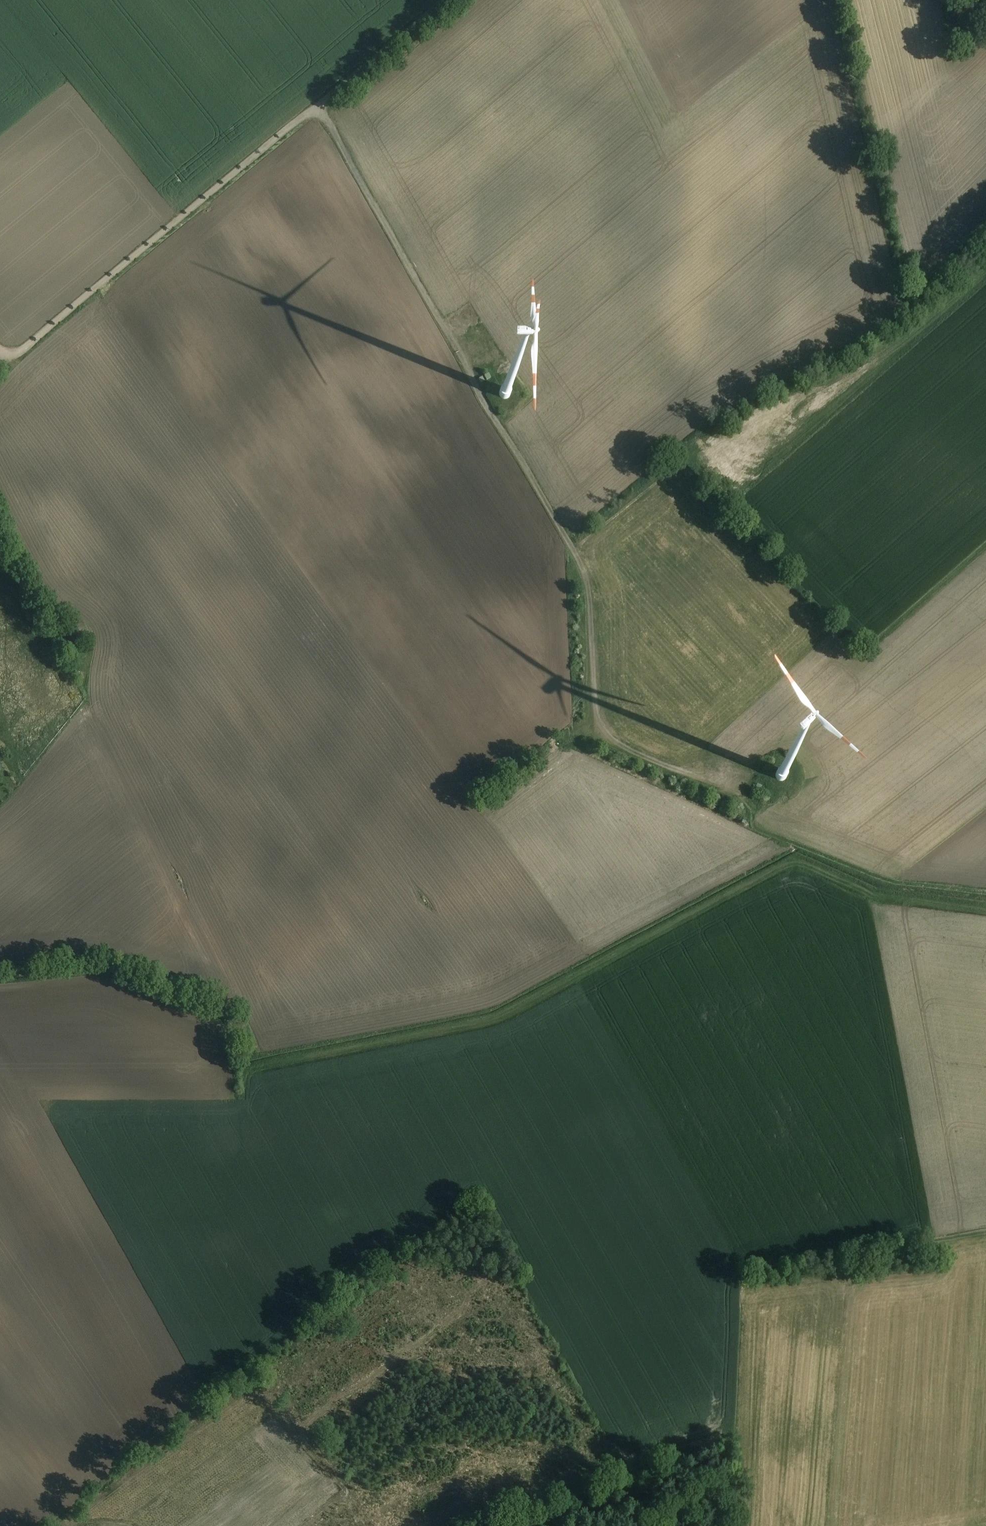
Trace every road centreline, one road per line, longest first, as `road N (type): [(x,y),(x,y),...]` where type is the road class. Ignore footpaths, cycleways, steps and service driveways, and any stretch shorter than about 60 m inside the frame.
road 1 (track): [(306,113),(477,382),(582,577),(594,699),(619,736),(663,768),(770,776)]
road 2 (track): [(11,354),(448,0)]
road 3 (track): [(866,648),(985,544)]
road 4 (track): [(56,627),(0,519)]

